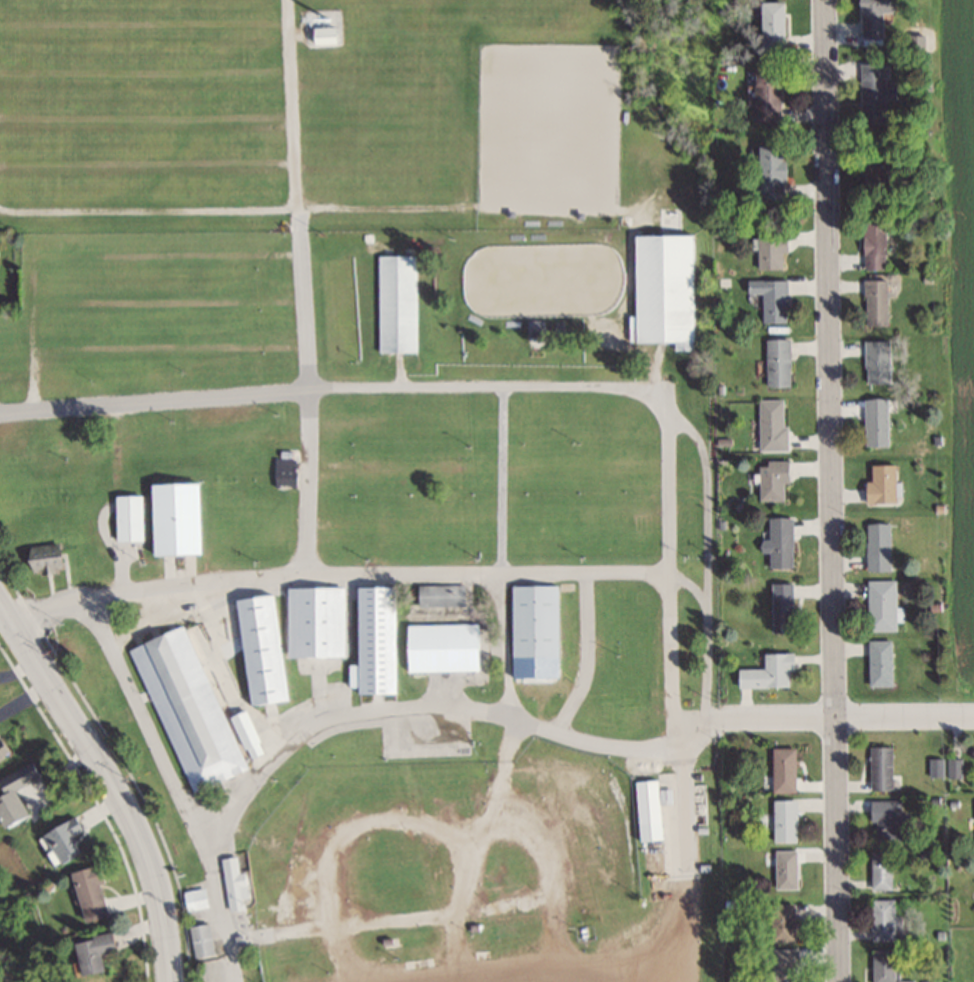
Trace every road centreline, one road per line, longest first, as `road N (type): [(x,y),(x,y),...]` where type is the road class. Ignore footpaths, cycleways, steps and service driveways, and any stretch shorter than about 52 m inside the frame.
road 1 (residential): [(824,0),(838,981)]
road 2 (secondary): [(0,603),(142,838),(162,895),(172,981)]
road 3 (residential): [(834,716),(724,717),(673,745)]
road 4 (residential): [(834,716),(973,715)]

